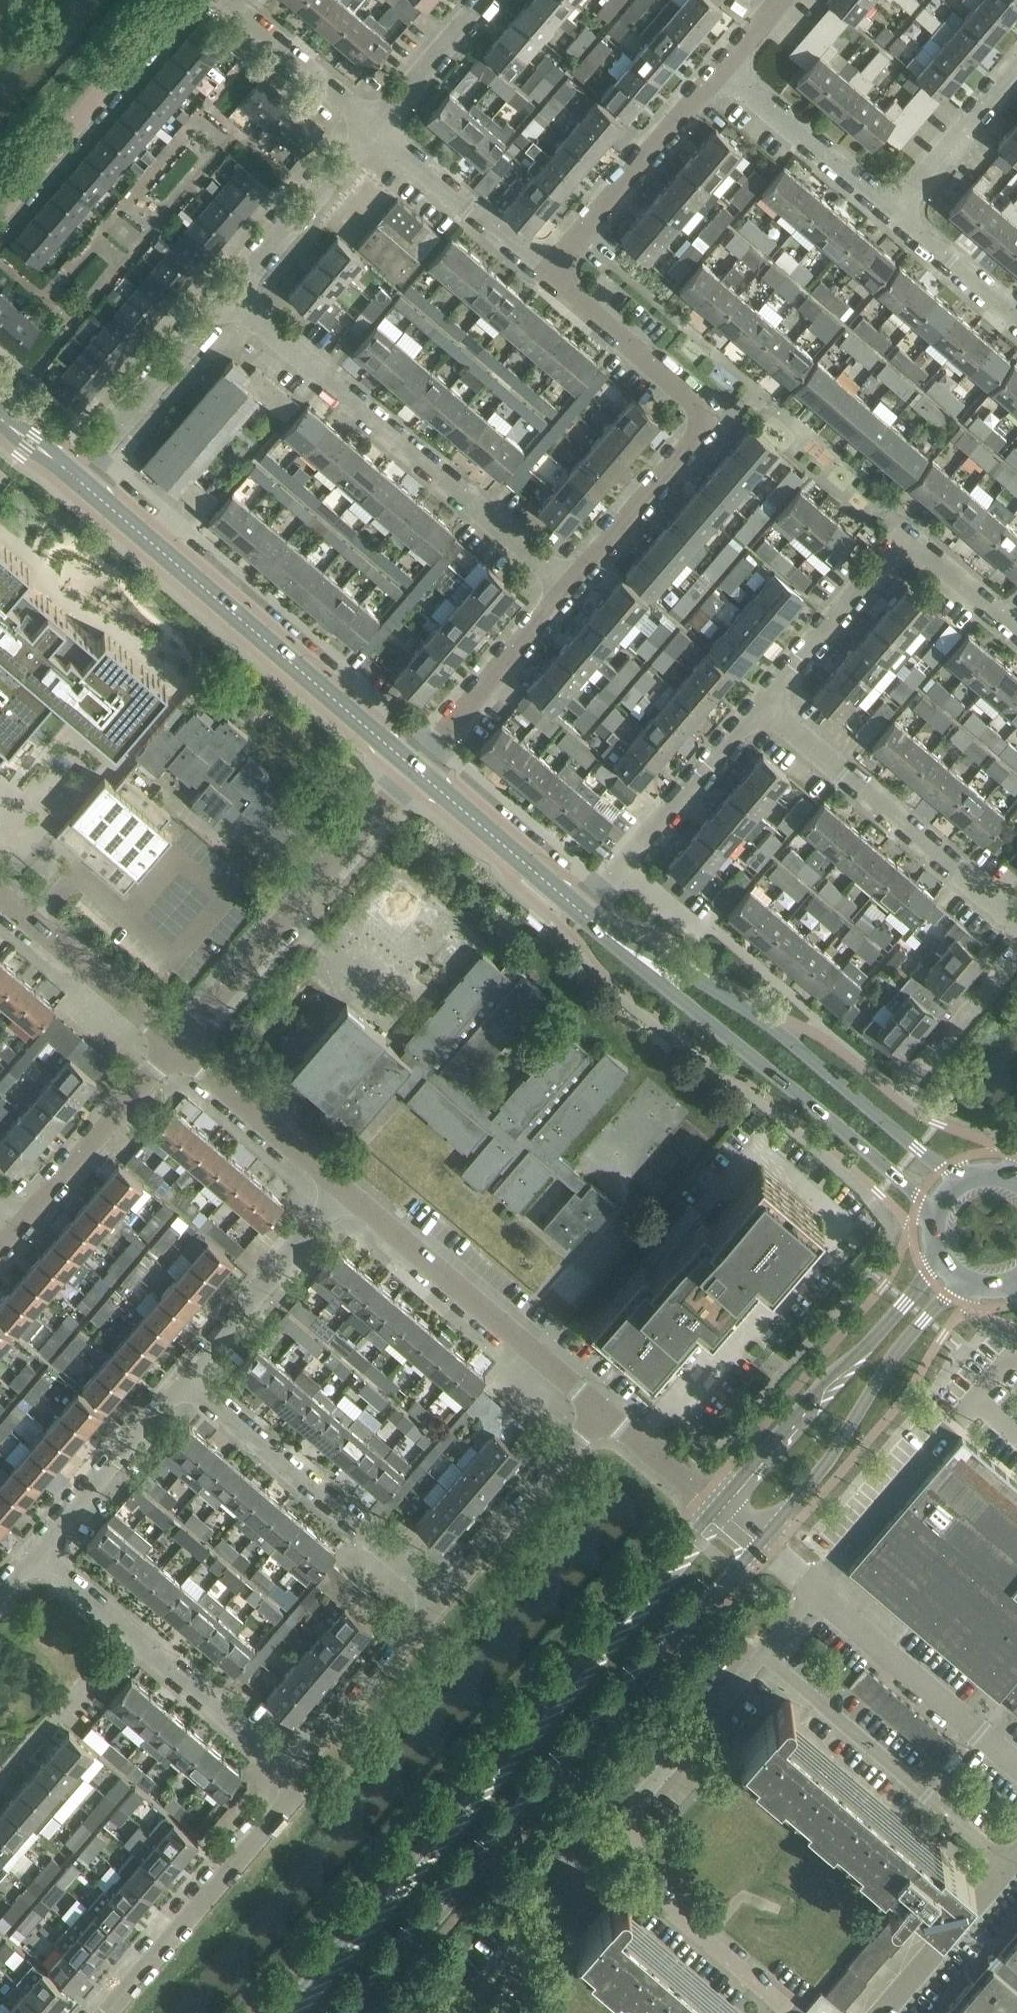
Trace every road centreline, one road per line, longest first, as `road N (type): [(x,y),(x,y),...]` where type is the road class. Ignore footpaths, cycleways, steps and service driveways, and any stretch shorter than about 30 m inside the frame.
road 1 (secondary): [(715,1507),(282,2012)]
road 2 (secondary): [(357,2012),(760,1544)]
road 3 (tertiary): [(415,765),(77,477)]
road 4 (residential): [(570,584),(232,296)]
road 5 (residential): [(570,584),(696,435),(700,415),(691,397),(548,273)]
road 6 (tertiary): [(973,1177),(944,1171),(769,1024),(646,962)]
road 7 (tertiary): [(646,962),(921,1199),(935,1224)]
road 8 (residential): [(178,1046),(415,765)]
road 9 (secondary): [(760,1544),(829,1466),(901,1346),(948,1296),(981,1284)]
road 10 (secondary): [(938,1249),(927,1277),(830,1373),(715,1507)]
road 11 (residential): [(442,1594),(184,1378)]
road 12 (residential): [(601,1409),(346,1190)]
road 13 (residential): [(1016,921),(761,704)]
road 14 (residential): [(1007,1867),(764,1656)]
road 15 (residential): [(104,2012),(285,1800),(288,1768)]
road 16 (residential): [(0,211),(181,0)]
road 17 (residential): [(584,909),(761,704)]
road 18 (residential): [(548,273),(720,72)]
road 19 (residential): [(1016,1767),(818,1593)]
road 20 (residential): [(184,1378),(346,1190)]
road 21 (residential): [(442,1594),(601,1409)]
road 22 (residential): [(23,1228),(178,1046)]
road 23 (residential): [(467,2012),(464,2005),(616,1831)]
road 24 (residential): [(77,477),(232,296)]
road 25 (residential): [(415,765),(570,584)]
road 26 (residential): [(775,1999),(647,1888),(636,1853),(616,1831)]
road 27 (residential): [(178,1046),(0,894)]
road 28 (residential): [(288,1768),(320,1744),(442,1594)]
road 29 (residential): [(616,1831),(764,1656)]
road 30 (residential): [(34,1551),(184,1378)]
road 31 (residential): [(548,273),(375,128)]
road 32 (residential): [(891,218),(720,72)]
road 33 (tertiary): [(584,909),(415,765)]
road 34 (residential): [(346,1190),(178,1046)]
road 35 (residential): [(232,296),(375,128)]
road 36 (residential): [(761,704),(885,561),(906,548)]
road 37 (residential): [(288,1768),(127,1631)]
road 38 (residential): [(375,128),(227,0)]
road 39 (residential): [(891,218),(1016,70)]
road 40 (residential): [(883,2012),(1007,1867)]
road 41 (residential): [(375,128),(485,0)]
road 42 (residential): [(1016,956),(909,1081)]
road 43 (residential): [(1016,325),(891,218)]
road 44 (residential): [(715,1507),(601,1409)]
road 45 (residential): [(1016,629),(931,556),(906,548)]
road 46 (residential): [(127,1631),(34,1551)]

